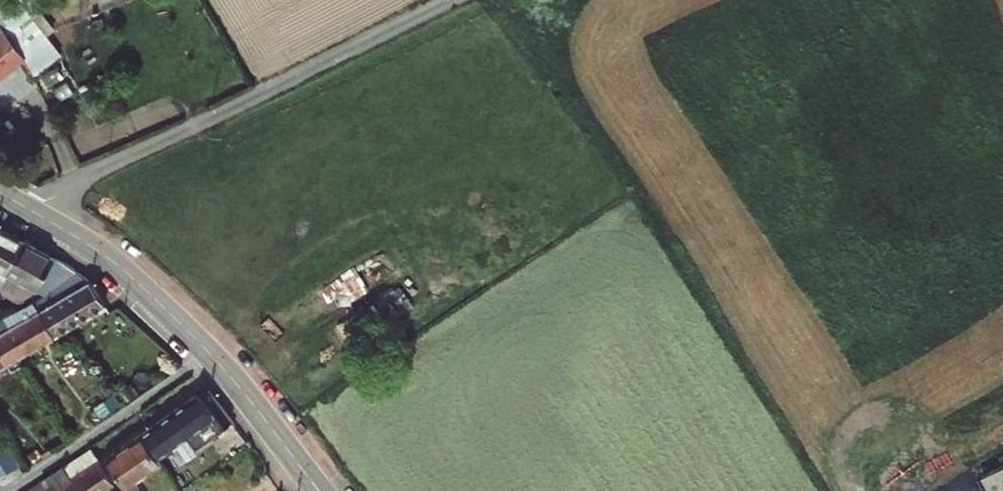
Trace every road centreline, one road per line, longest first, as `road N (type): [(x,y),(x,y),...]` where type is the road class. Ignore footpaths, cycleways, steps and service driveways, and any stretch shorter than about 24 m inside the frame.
road 1 (residential): [(29,208),(447,0)]
road 2 (residential): [(29,208),(126,272),(219,361)]
road 3 (residential): [(17,490),(219,361)]
road 4 (residential): [(219,361),(318,490)]

